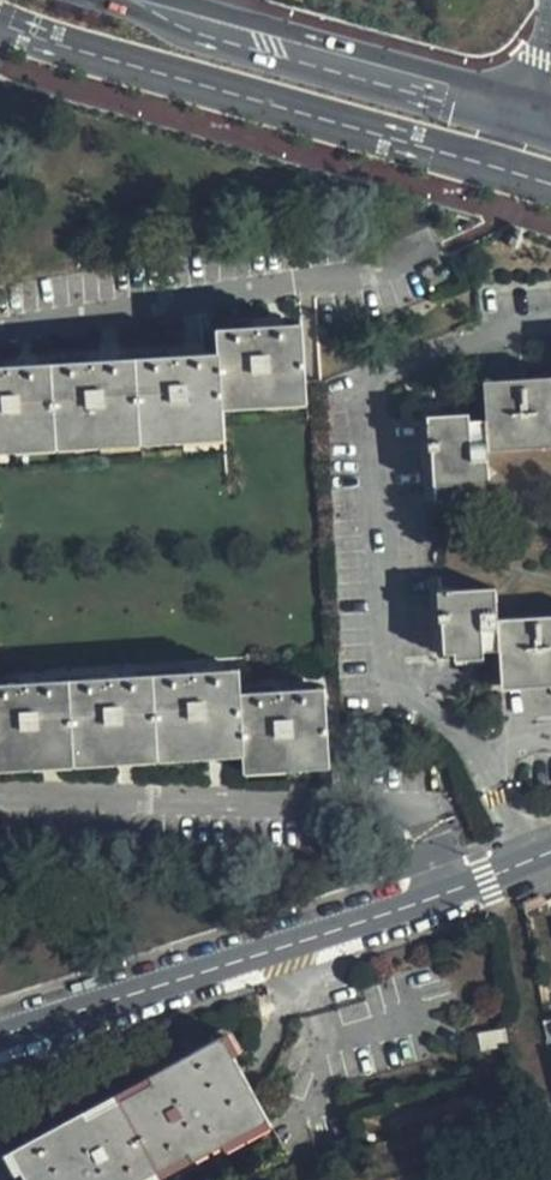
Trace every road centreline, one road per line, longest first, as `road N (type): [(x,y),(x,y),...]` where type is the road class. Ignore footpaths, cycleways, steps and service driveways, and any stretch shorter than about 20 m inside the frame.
road 1 (residential): [(550,851),(0,1039)]
road 2 (primary): [(519,115),(132,0)]

